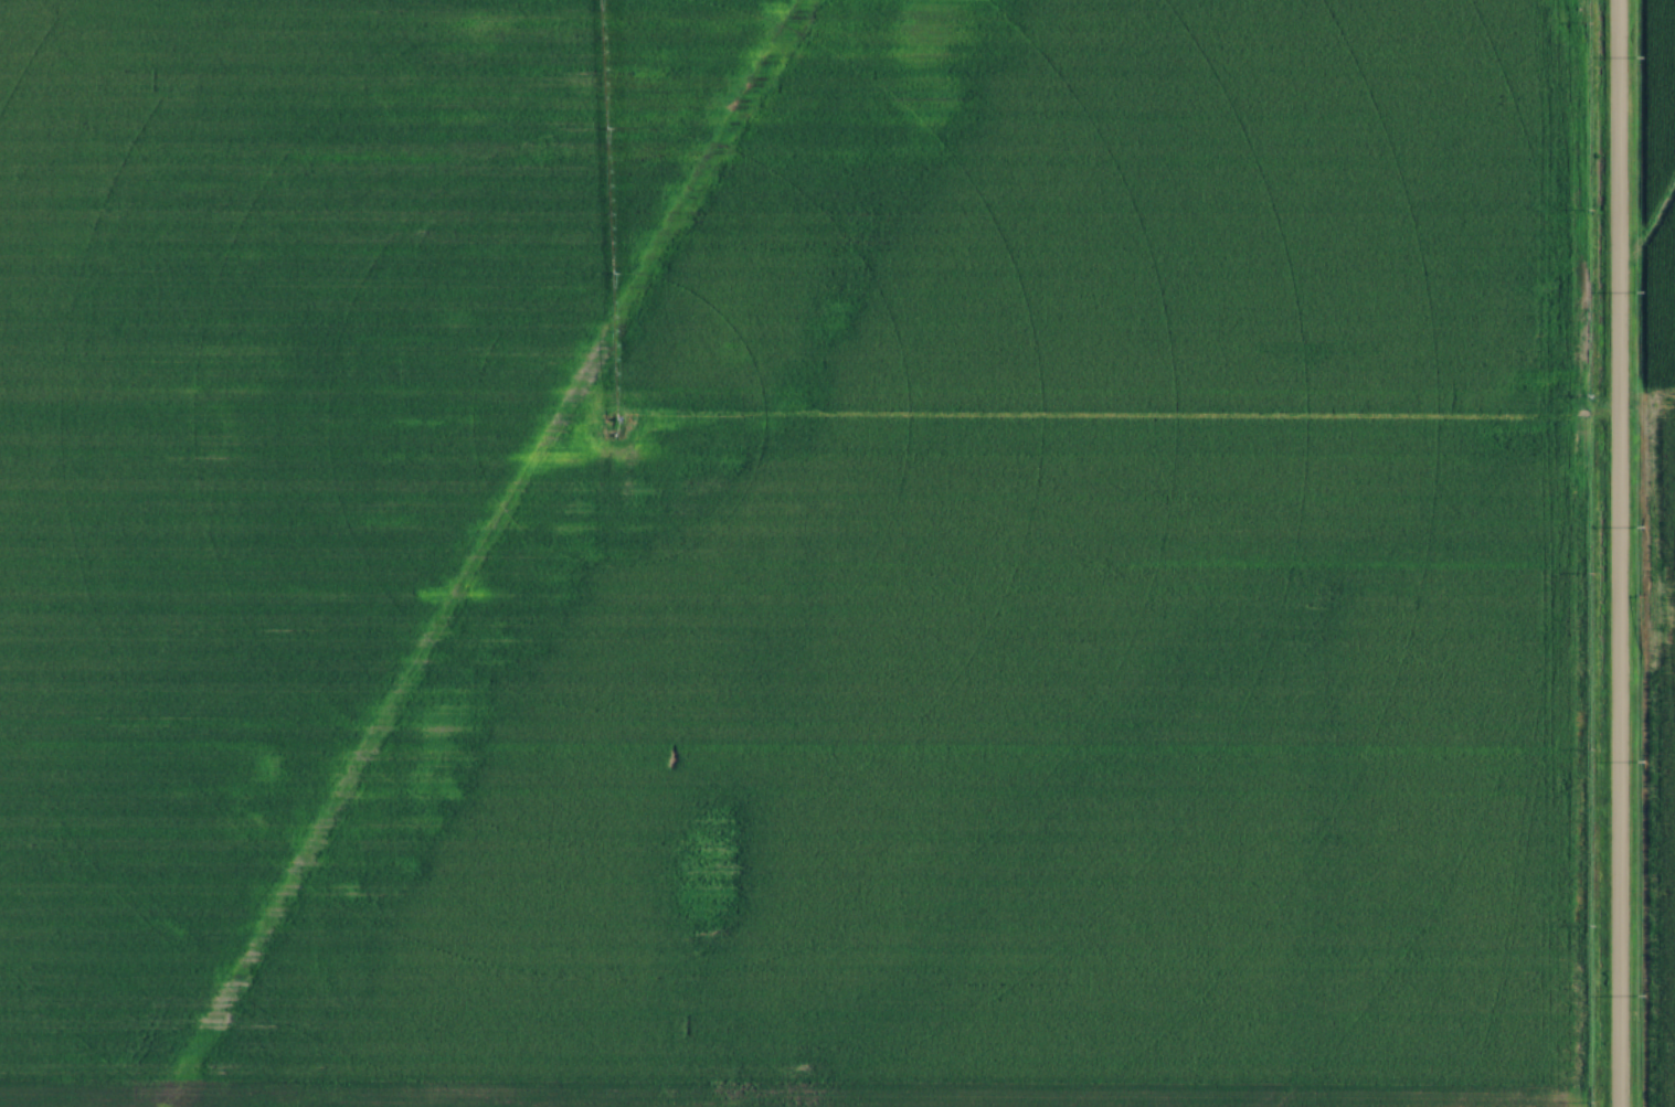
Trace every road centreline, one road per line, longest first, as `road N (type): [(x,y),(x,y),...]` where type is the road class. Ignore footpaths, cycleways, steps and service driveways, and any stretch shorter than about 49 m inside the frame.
road 1 (residential): [(1617,1106),(1614,0)]

